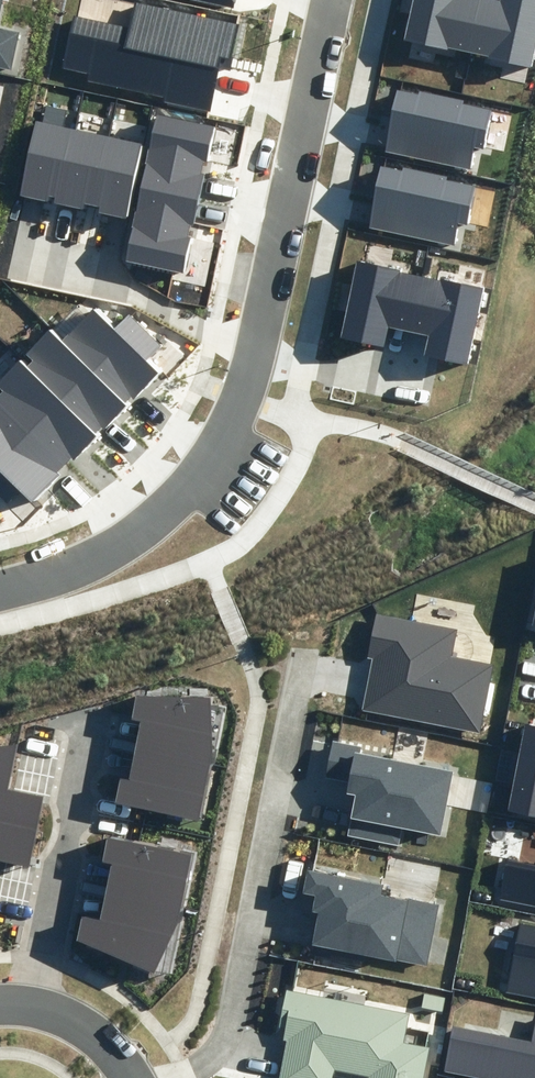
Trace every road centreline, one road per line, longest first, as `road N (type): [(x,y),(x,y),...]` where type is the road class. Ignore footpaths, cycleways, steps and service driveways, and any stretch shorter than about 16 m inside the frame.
road 1 (tertiary): [(0,588),(122,545),(195,485),(232,426),(330,0)]
road 2 (residential): [(136,1077),(96,1032),(57,1010),(0,1004)]

